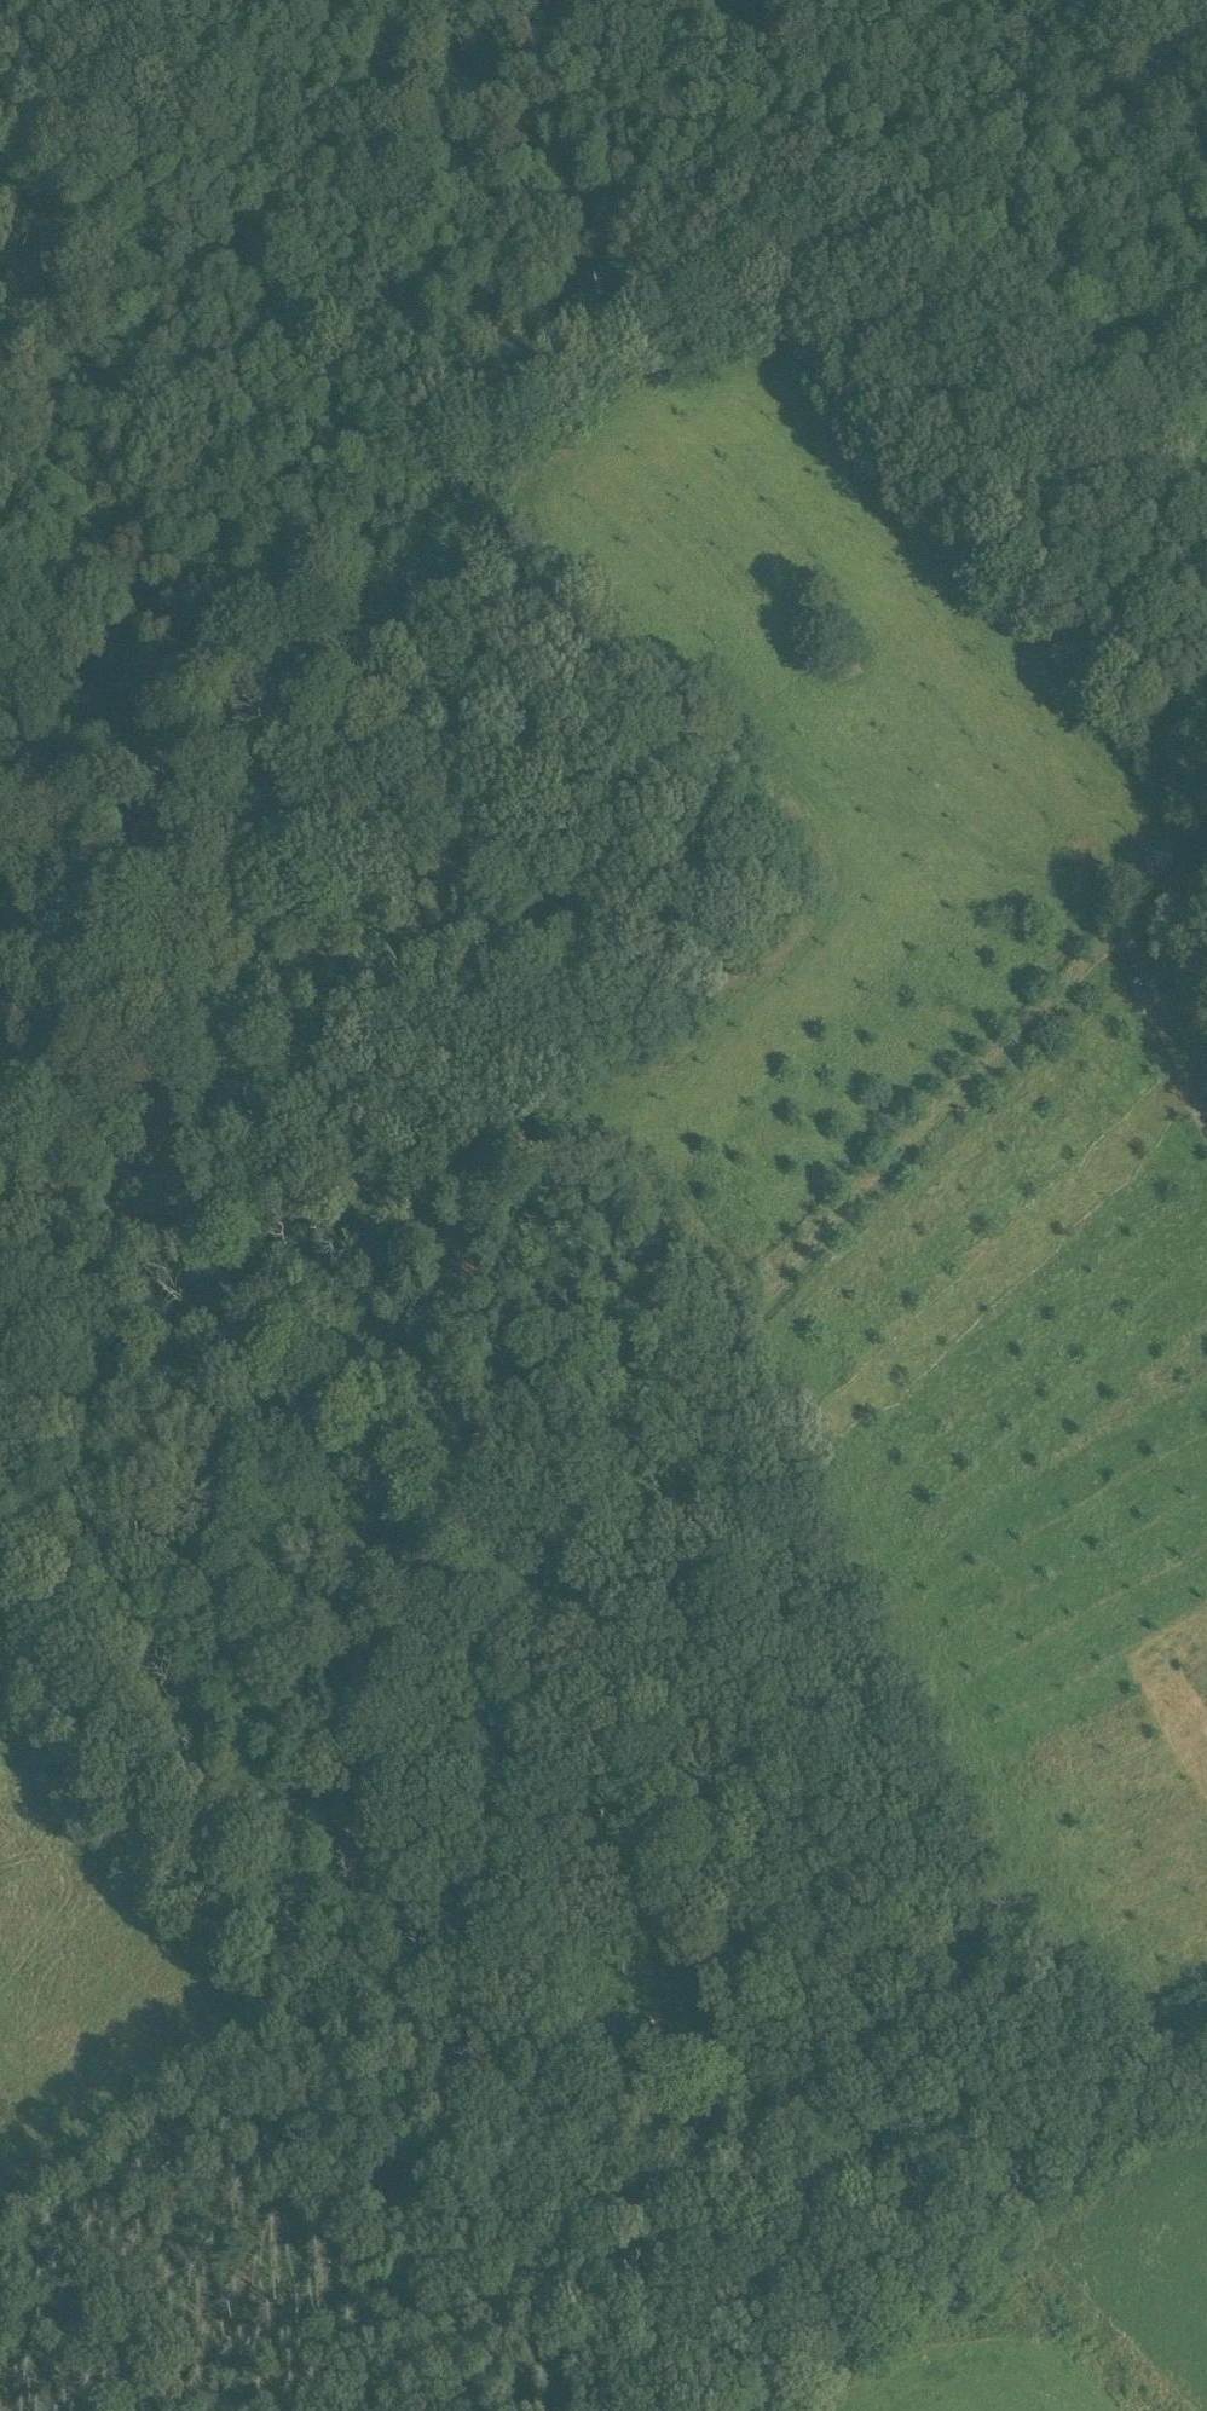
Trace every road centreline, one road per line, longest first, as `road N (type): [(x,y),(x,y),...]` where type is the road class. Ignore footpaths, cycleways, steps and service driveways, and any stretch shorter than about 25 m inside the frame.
road 1 (track): [(715,1361),(597,1435),(420,1621),(375,1635),(320,1637)]
road 2 (track): [(604,338),(637,313),(686,301),(917,309)]
road 3 (track): [(733,103),(917,309)]
road 4 (track): [(917,309),(1083,457)]
road 5 (track): [(1083,457),(1206,365)]
road 6 (track): [(1096,469),(1206,571)]
road 7 (track): [(252,138),(186,105),(135,55)]

